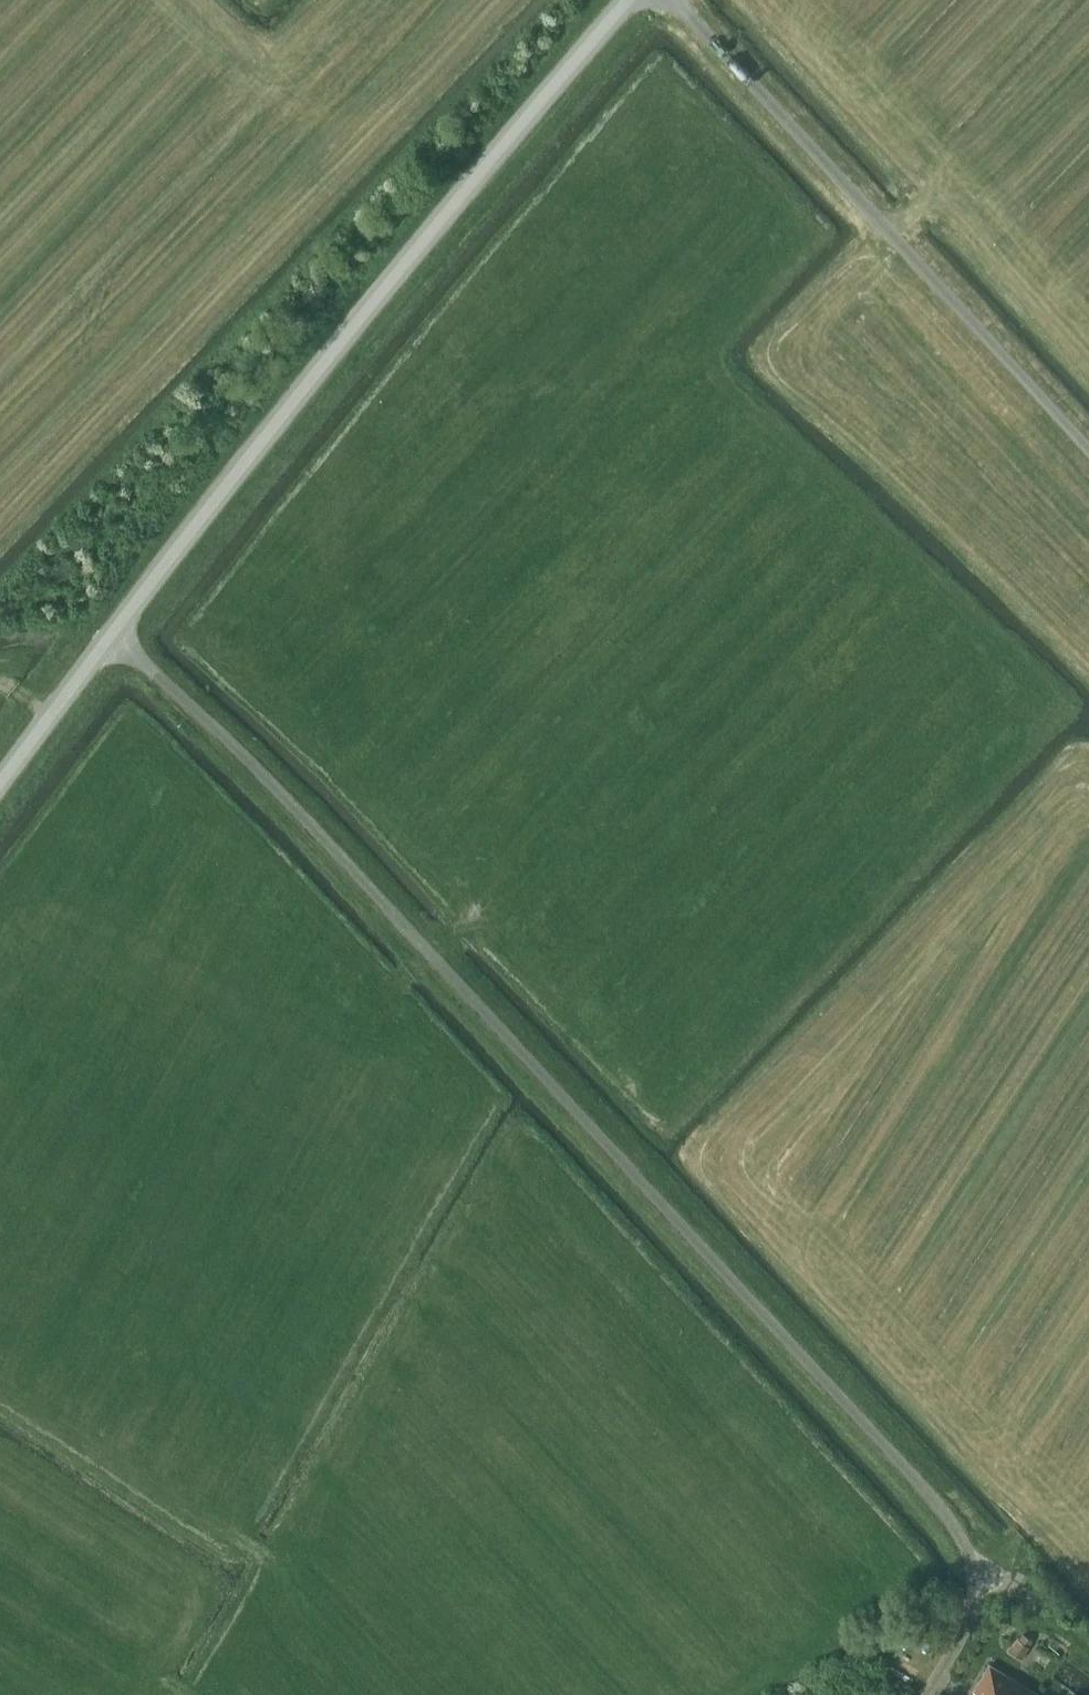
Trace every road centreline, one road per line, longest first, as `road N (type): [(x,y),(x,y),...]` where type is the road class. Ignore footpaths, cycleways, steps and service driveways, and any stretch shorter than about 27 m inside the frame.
road 1 (unclassified): [(936,1694),(979,1610),(966,1534),(312,820),(110,633)]
road 2 (unclassified): [(110,633),(428,235),(628,0)]
road 3 (unclassified): [(0,781),(110,633)]

